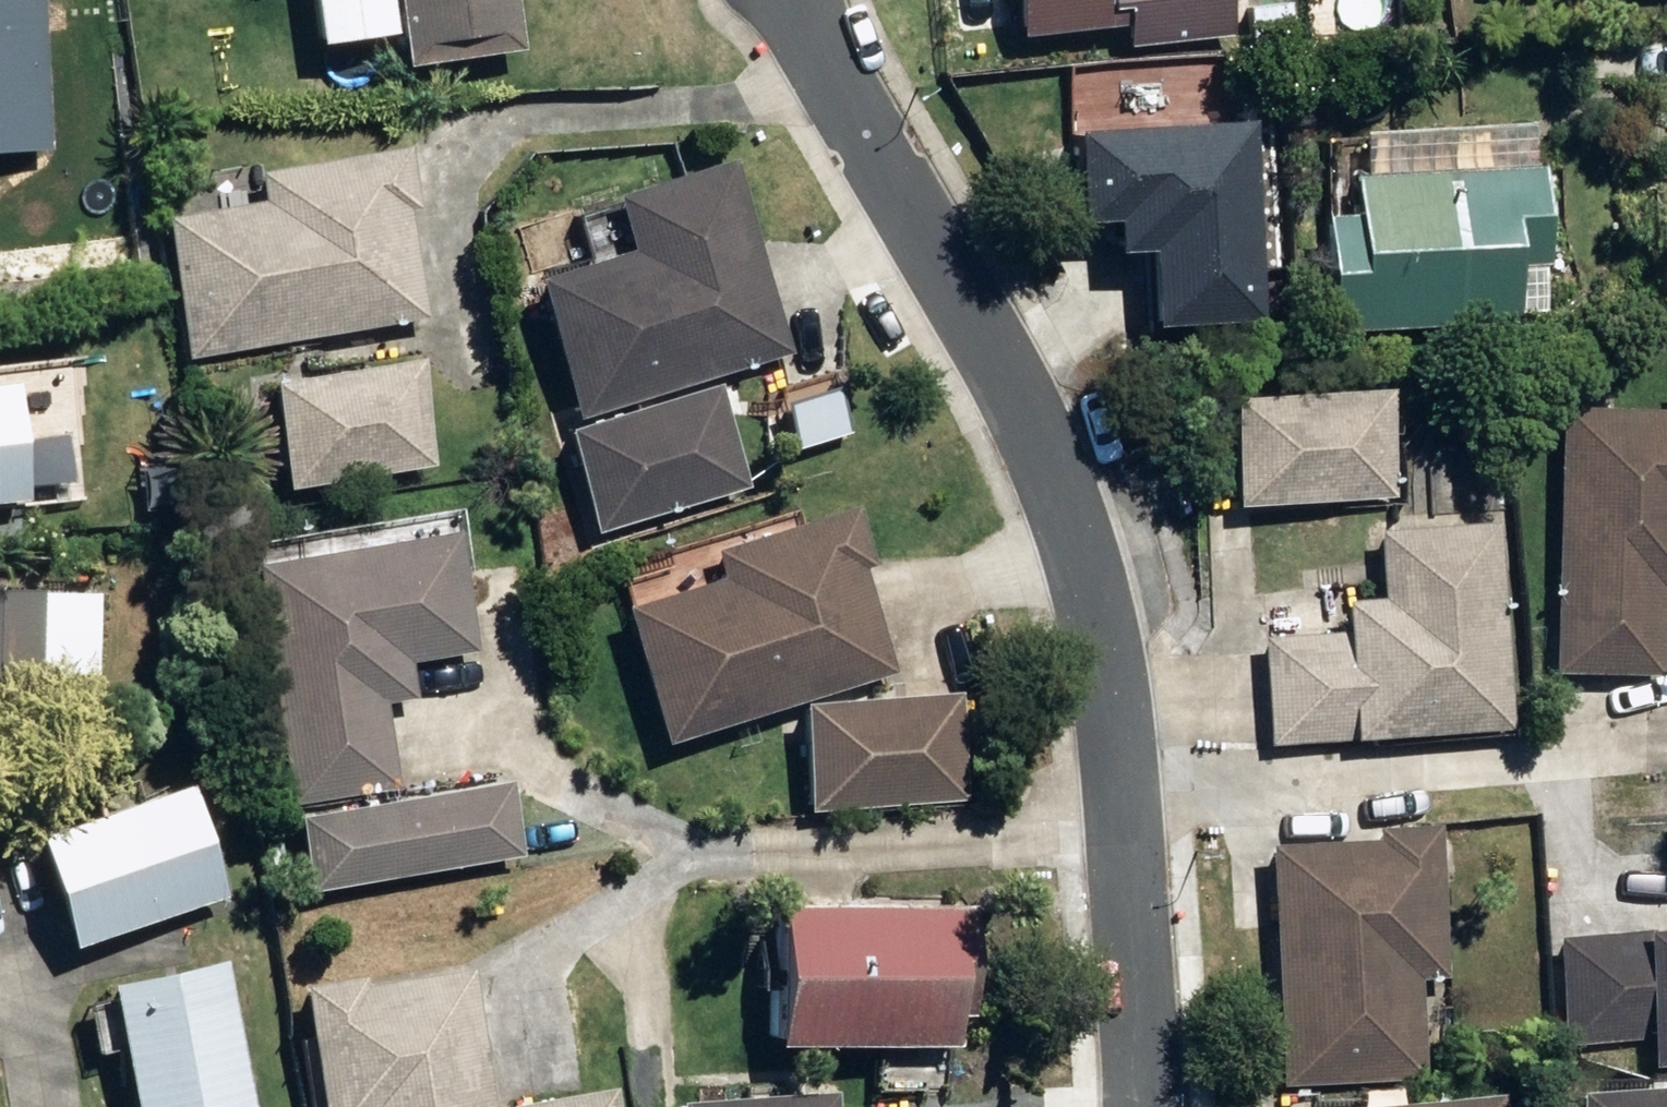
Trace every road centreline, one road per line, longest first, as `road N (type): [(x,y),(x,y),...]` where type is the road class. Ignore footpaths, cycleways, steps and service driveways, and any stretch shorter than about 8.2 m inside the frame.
road 1 (residential): [(1143,1106),(1125,744),(1109,630),(1075,506),(1017,382),(809,0)]

